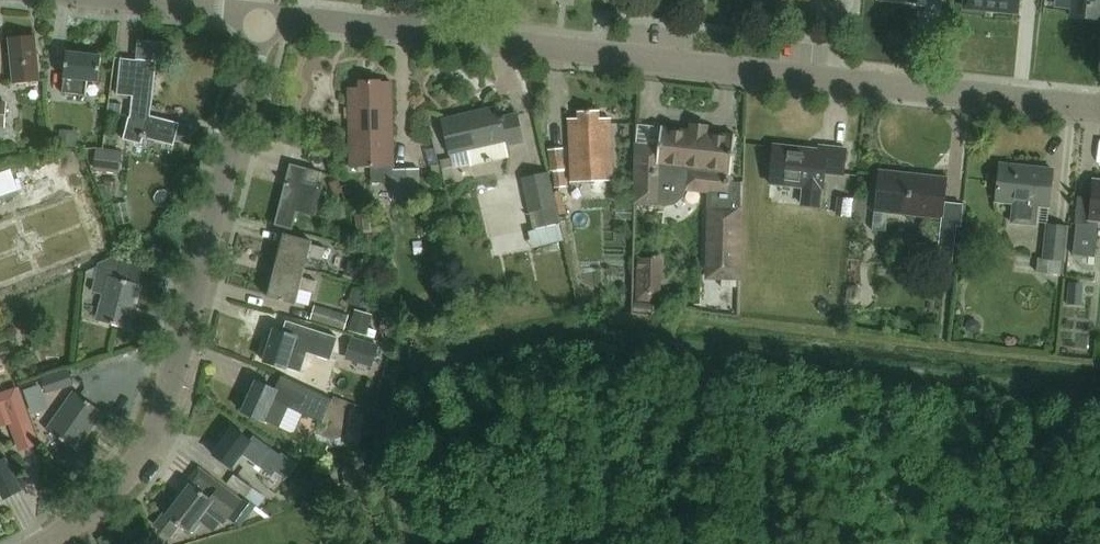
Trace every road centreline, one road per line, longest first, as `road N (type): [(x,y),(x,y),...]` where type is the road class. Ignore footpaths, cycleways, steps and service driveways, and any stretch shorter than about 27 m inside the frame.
road 1 (unclassified): [(1099,109),(440,31)]
road 2 (unclassified): [(42,543),(92,514),(143,454),(175,375),(267,11)]
road 3 (unclassified): [(440,31),(267,11)]

